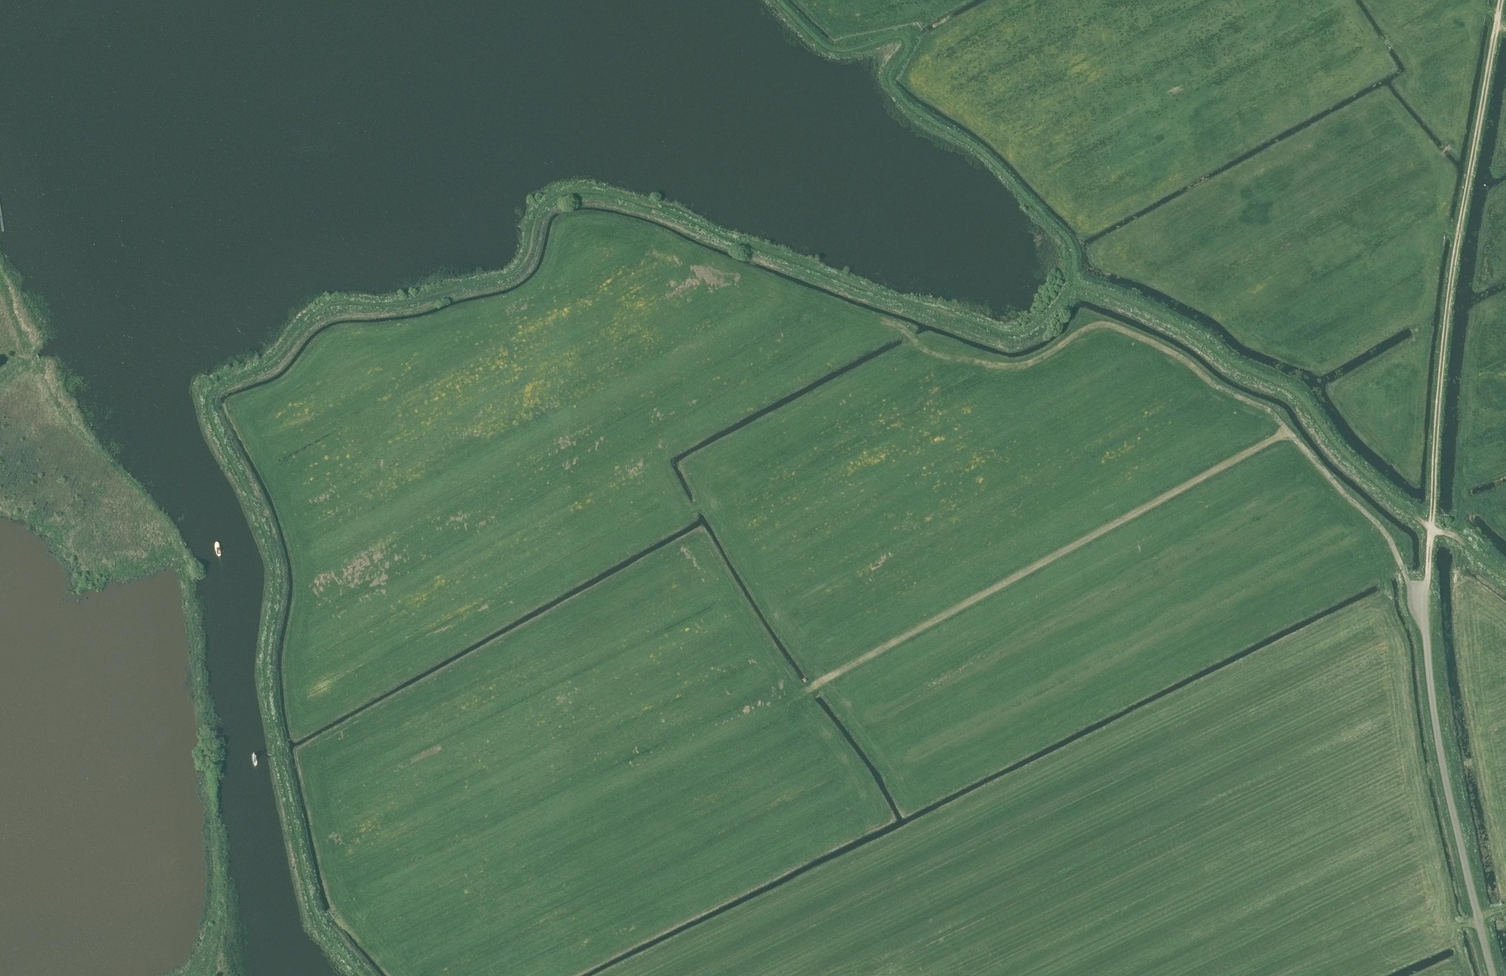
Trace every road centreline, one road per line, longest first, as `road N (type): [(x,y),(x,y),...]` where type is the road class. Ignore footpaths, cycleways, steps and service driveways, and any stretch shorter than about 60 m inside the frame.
road 1 (track): [(1432,530),(1449,305),(1502,0)]
road 2 (unclassified): [(1494,975),(1450,794),(1418,594)]

